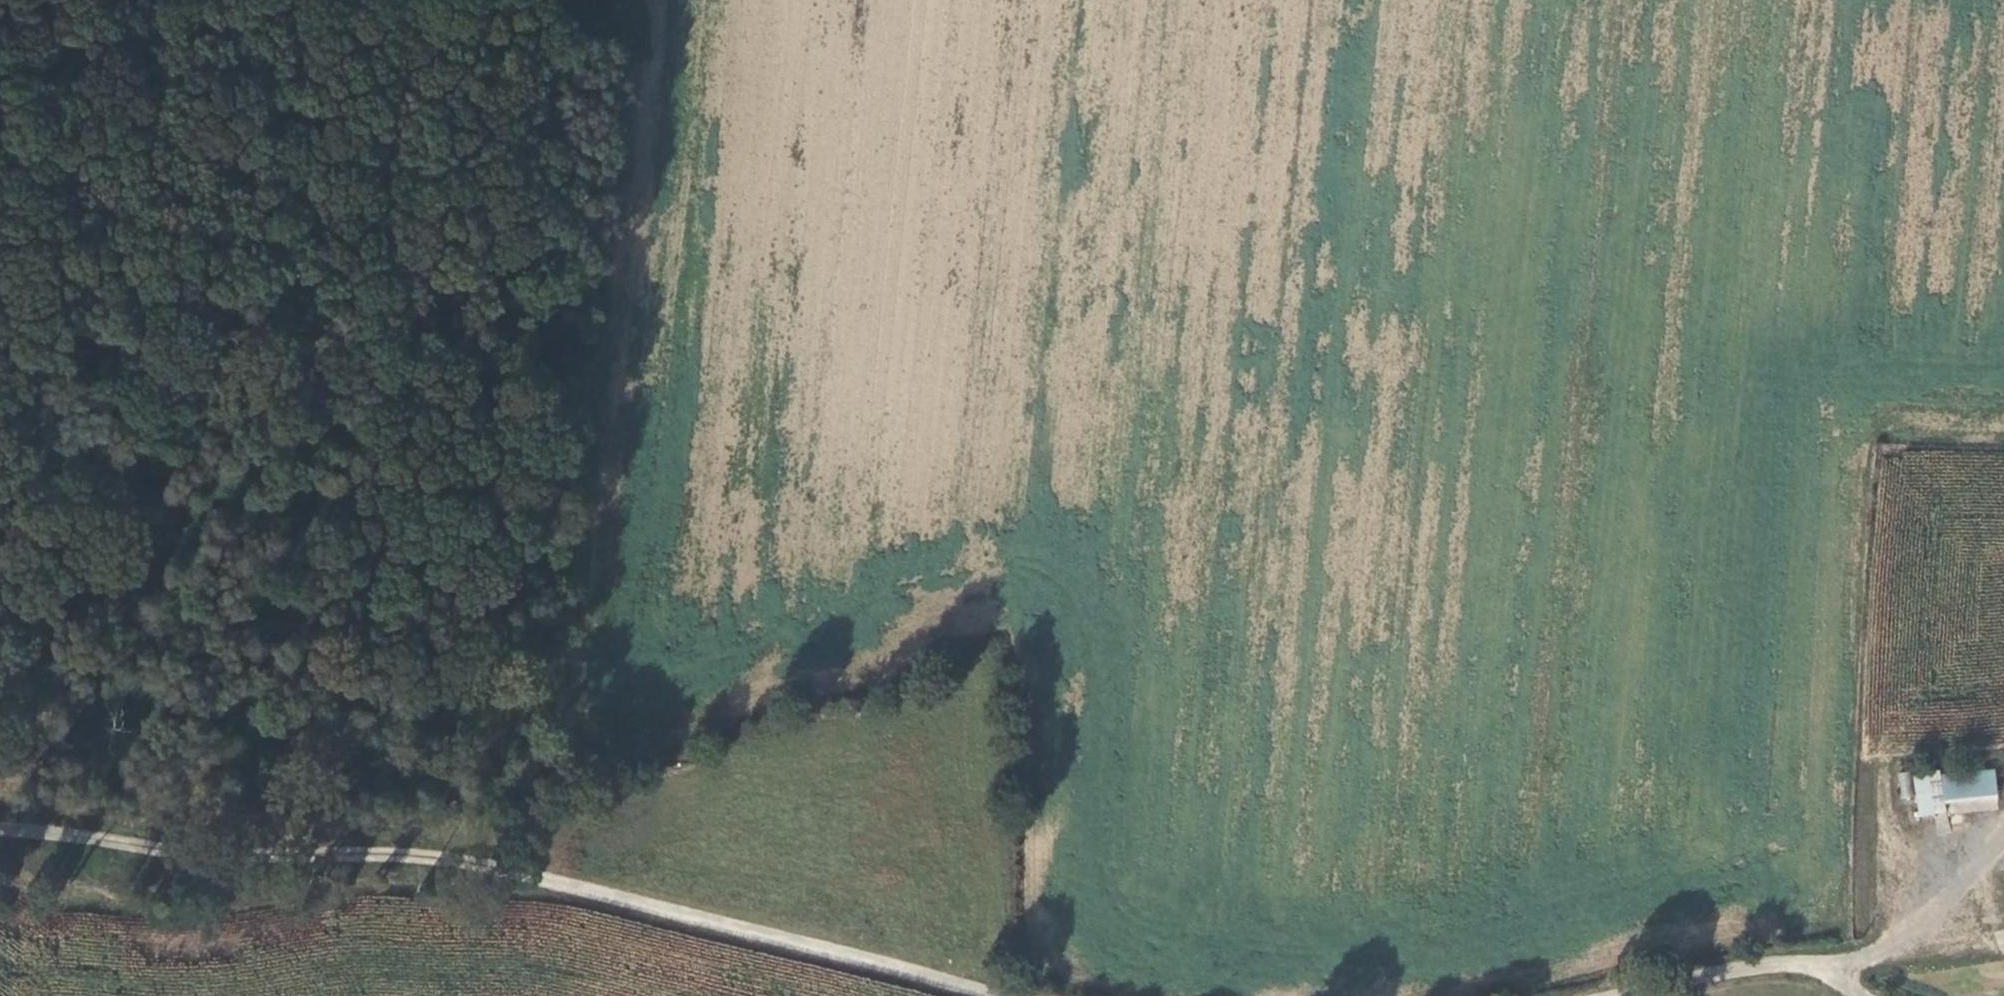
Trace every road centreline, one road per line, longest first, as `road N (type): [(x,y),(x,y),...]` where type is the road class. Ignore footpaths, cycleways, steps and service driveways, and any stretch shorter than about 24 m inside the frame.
road 1 (track): [(991,995),(441,856),(219,859),(0,829)]
road 2 (track): [(1851,995),(1832,975),(1800,967),(1707,976),(1625,995)]

